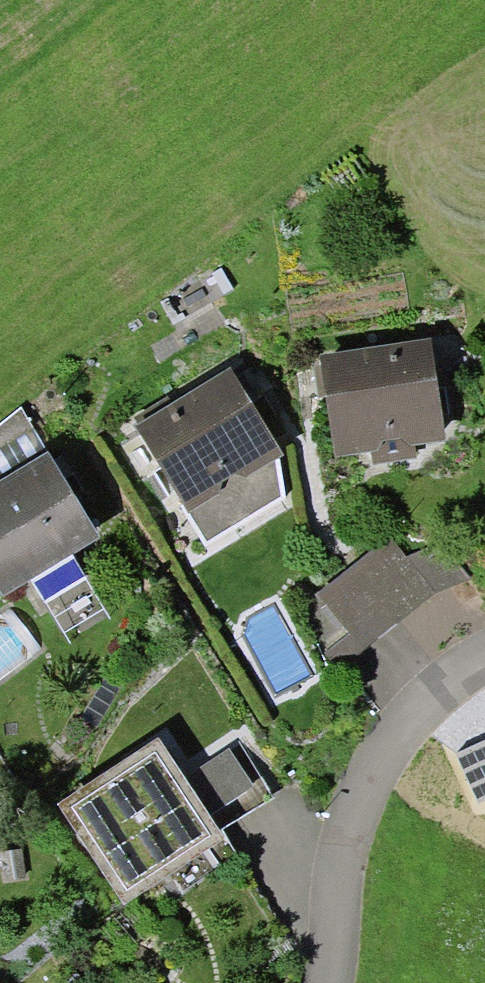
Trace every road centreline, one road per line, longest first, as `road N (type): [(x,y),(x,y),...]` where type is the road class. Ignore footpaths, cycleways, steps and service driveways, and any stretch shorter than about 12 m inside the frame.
road 1 (residential): [(333,982),(361,810),(389,744),(431,699),(484,667)]

